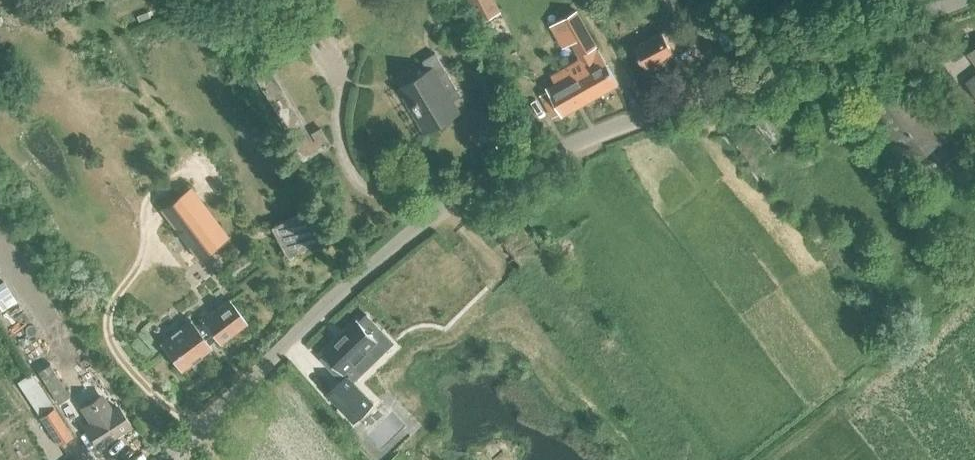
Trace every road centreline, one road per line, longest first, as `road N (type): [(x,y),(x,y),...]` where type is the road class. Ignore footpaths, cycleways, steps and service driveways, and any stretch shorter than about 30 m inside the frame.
road 1 (unclassified): [(165,459),(346,284),(440,205),(500,170),(964,0)]

